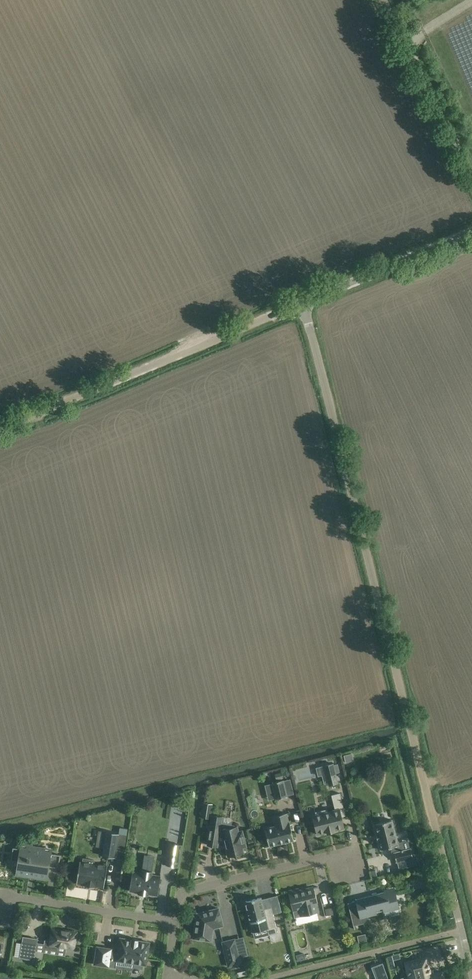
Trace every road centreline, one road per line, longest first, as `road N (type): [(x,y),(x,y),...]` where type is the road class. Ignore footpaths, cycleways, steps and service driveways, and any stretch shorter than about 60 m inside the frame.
road 1 (unclassified): [(471,974),(303,302)]
road 2 (unclassified): [(0,428),(303,302)]
road 3 (residential): [(350,862),(329,857),(190,890),(173,923)]
road 4 (unclassified): [(471,178),(383,0)]
road 5 (unclassified): [(303,302),(471,231)]
road 6 (residential): [(0,895),(173,923)]

